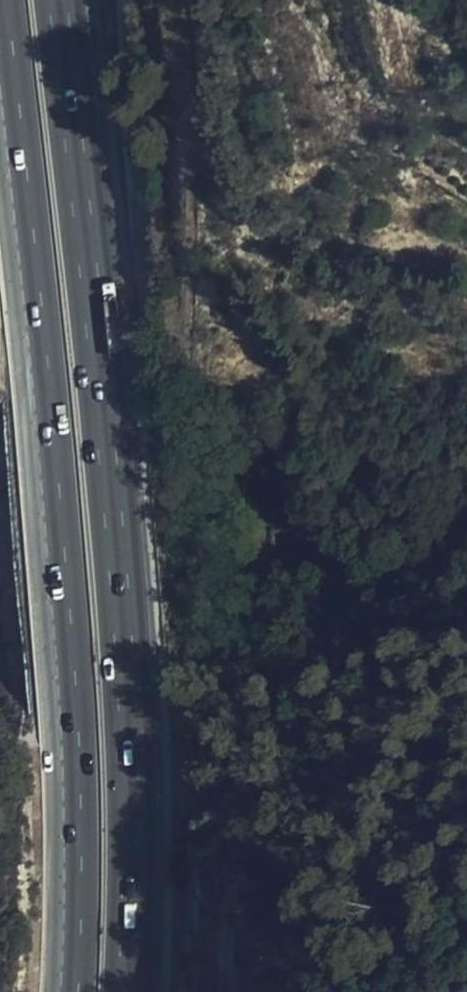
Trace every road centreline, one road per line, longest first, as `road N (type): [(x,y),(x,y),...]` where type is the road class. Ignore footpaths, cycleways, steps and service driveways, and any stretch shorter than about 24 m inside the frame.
road 1 (motorway): [(130,991),(136,829),(118,536),(57,0)]
road 2 (motorway): [(0,10),(59,544),(74,829),(69,991)]

